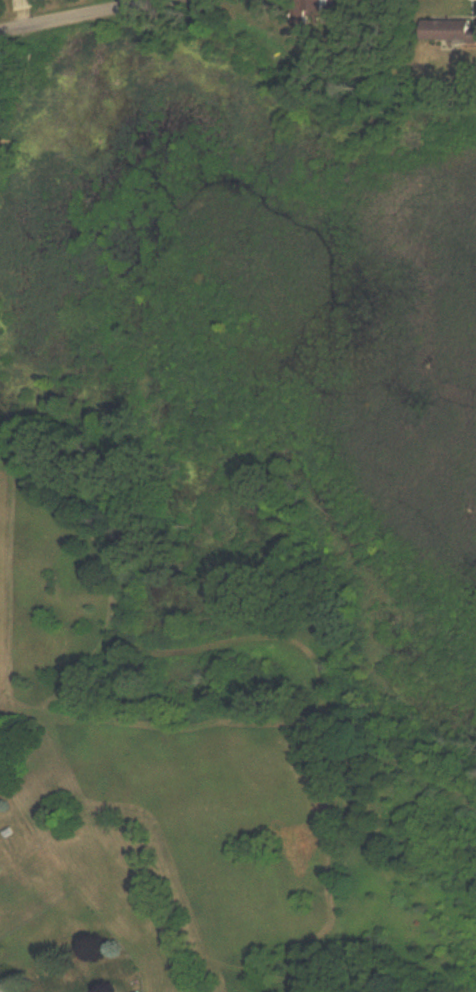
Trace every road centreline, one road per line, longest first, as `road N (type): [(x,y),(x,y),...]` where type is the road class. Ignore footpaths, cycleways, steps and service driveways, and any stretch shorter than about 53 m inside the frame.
road 1 (residential): [(0,31),(165,0)]

